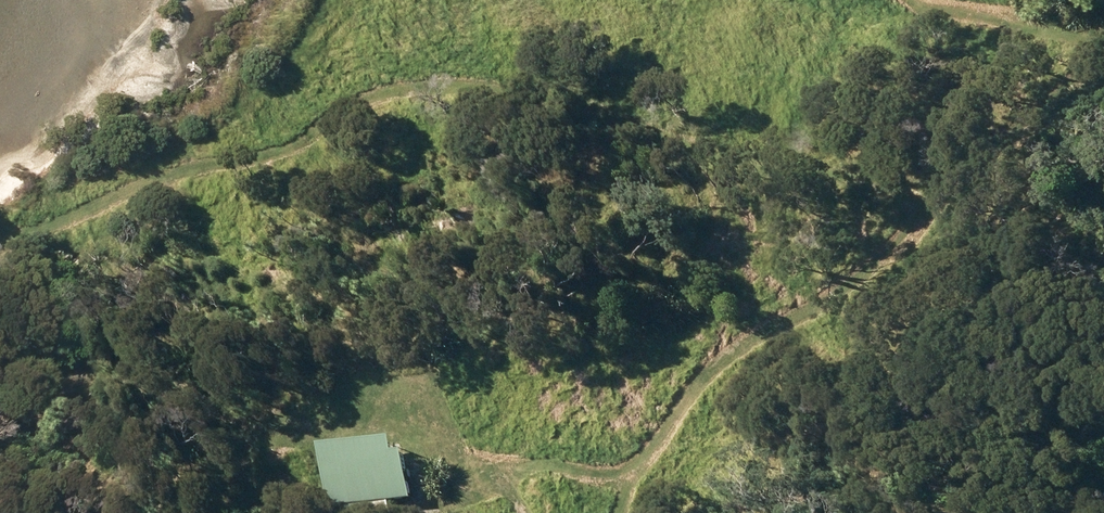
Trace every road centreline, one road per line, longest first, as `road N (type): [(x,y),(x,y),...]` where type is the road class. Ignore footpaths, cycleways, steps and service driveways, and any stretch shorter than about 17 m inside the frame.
road 1 (track): [(0,249),(124,198),(248,161),(419,88),(502,91),(702,153),(866,179),(881,190),(890,217),(873,256),(690,393),(614,512)]
road 2 (track): [(544,0),(506,8),(454,41),(419,88)]
road 3 (track): [(920,0),(793,0)]

